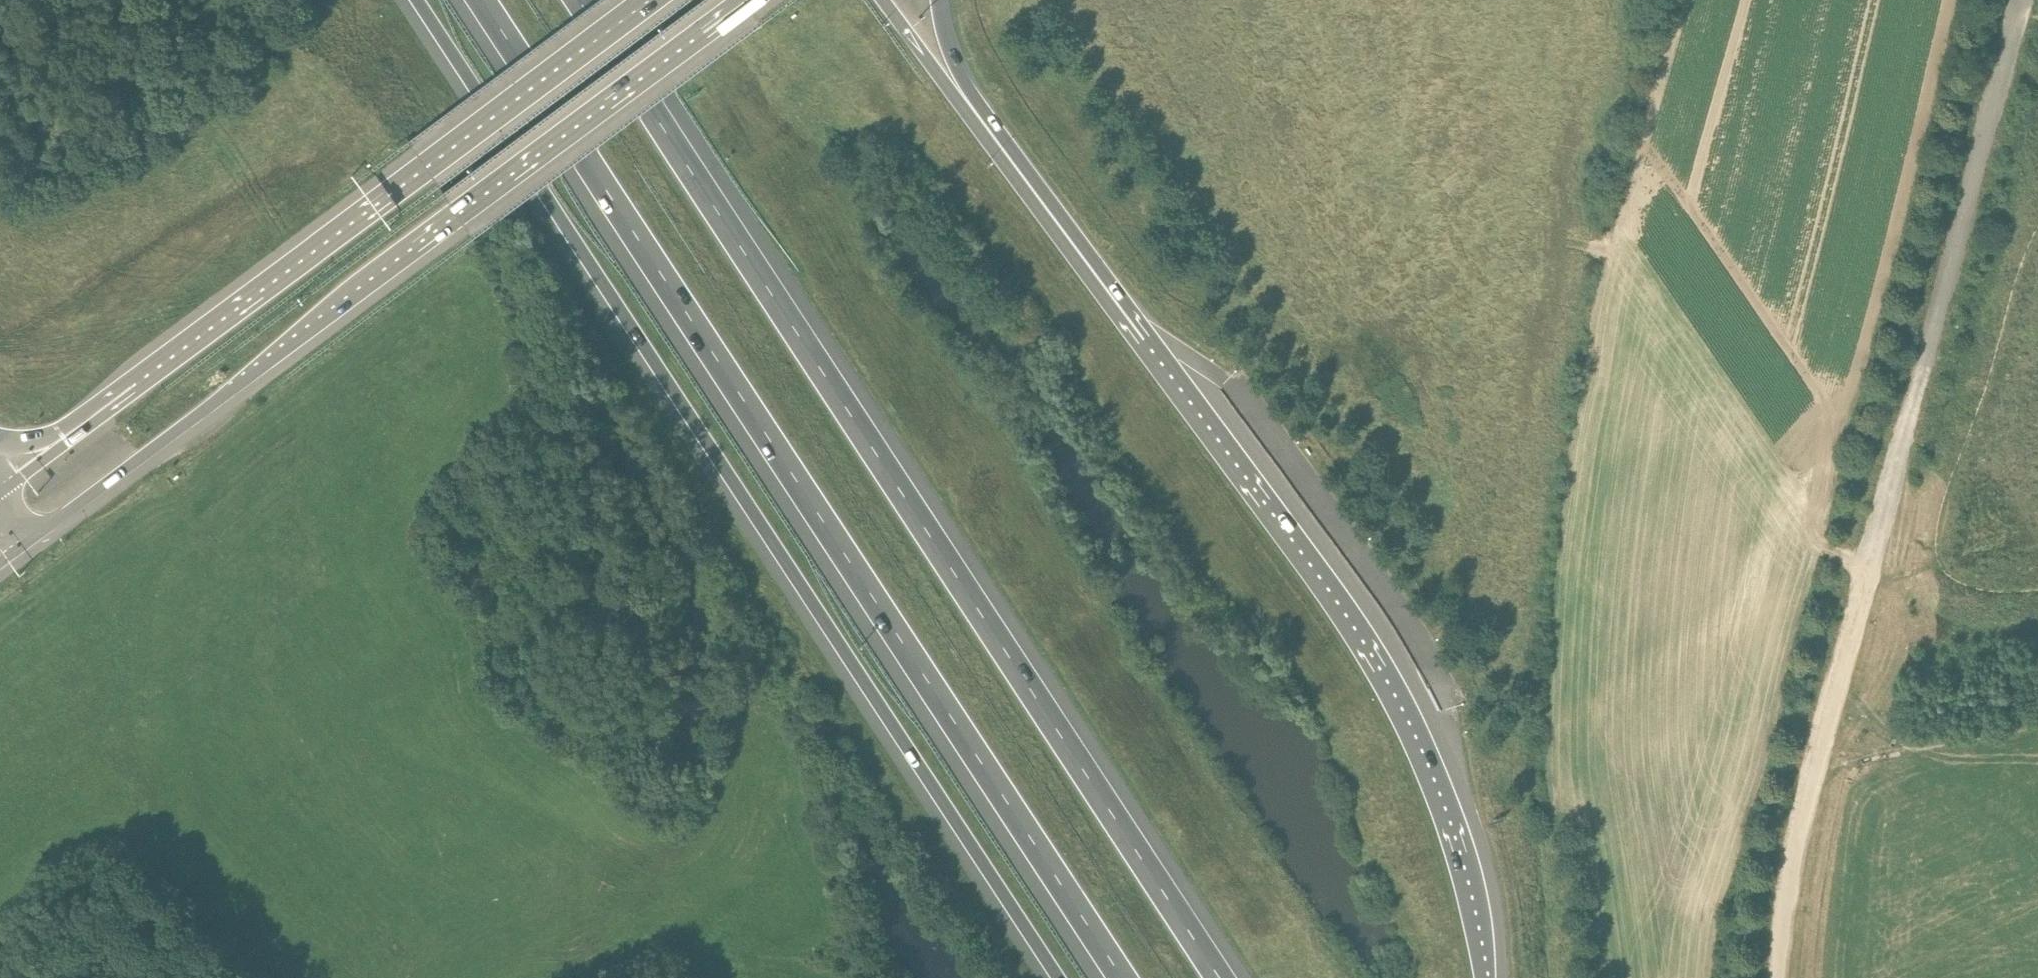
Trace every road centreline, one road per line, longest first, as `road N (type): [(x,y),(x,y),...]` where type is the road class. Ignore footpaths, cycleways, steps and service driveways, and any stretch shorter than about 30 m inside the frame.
road 1 (motorway): [(1220,977),(579,0)]
road 2 (motorway): [(480,0),(1121,977)]
road 3 (motorway): [(416,0),(1055,977)]
road 4 (motorway): [(1482,977),(1434,800),(1355,642),(965,113)]
road 5 (unclassified): [(1780,977),(1802,815),(2021,0)]
road 6 (trunk): [(20,549),(759,0)]
road 7 (trunk): [(649,0),(5,481)]
road 8 (motorway): [(965,113),(883,0)]

